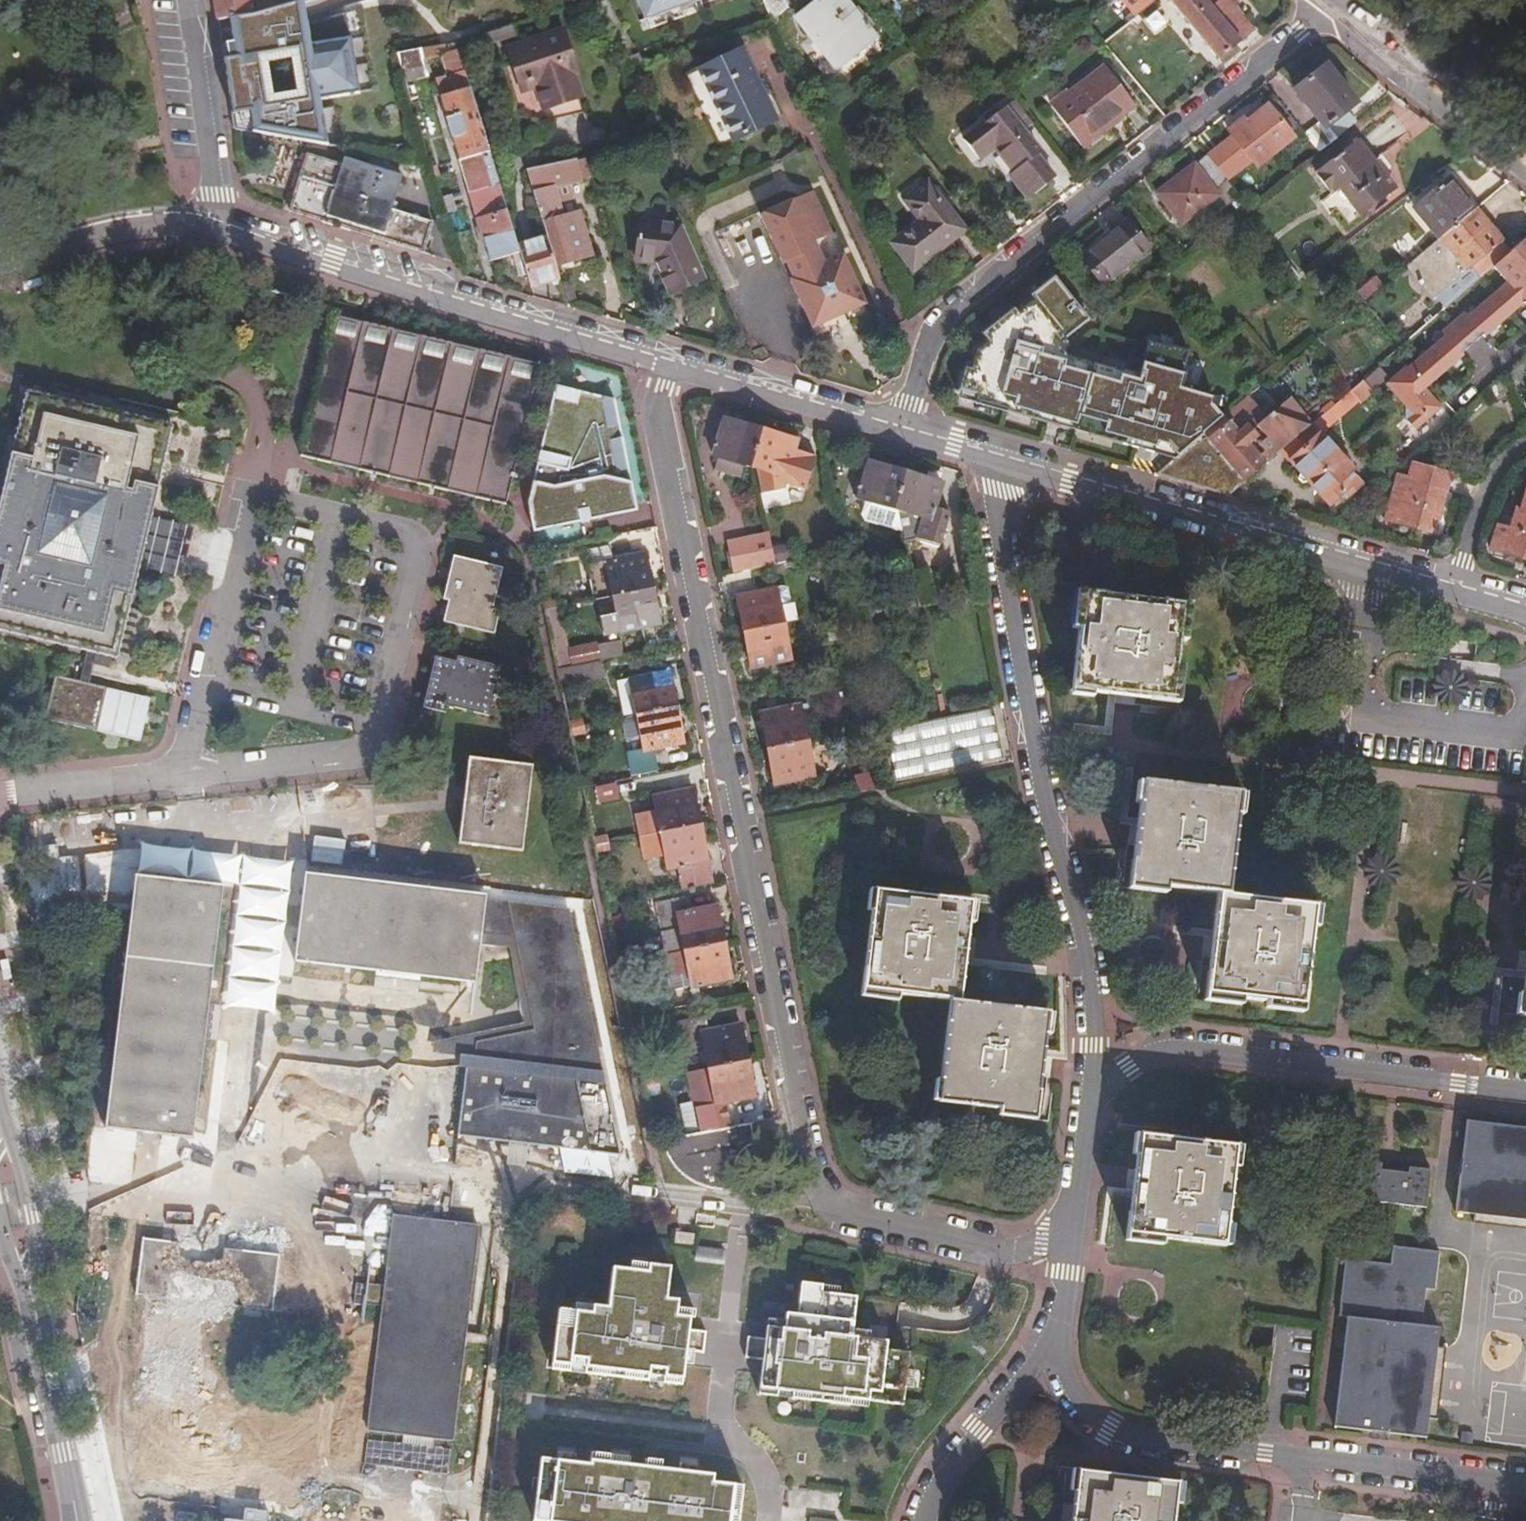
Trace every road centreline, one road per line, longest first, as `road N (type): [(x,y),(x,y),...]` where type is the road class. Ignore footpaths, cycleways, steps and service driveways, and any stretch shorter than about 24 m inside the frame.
road 1 (residential): [(1075,1236),(1014,1252),(872,1223),(819,1196),(811,1180),(656,419),(669,370)]
road 2 (residential): [(997,465),(997,510),(1038,730),(1088,949),(1092,1089)]
road 3 (residential): [(907,440),(952,310),(1325,7)]
road 4 (residential): [(1053,1345),(1080,1400),(1131,1440),(1525,1484)]
road 5 (tertiary): [(204,226),(669,370)]
road 6 (tertiary): [(997,465),(1454,597)]
road 7 (residential): [(1525,1087),(1180,1045),(1125,1066),(1092,1089)]
road 8 (tertiary): [(77,1499),(0,1130)]
road 9 (residential): [(1325,7),(1525,168)]
road 10 (tertiary): [(669,370),(907,440)]
road 11 (residential): [(204,226),(213,196),(185,0)]
road 12 (residential): [(1053,1345),(981,1428),(923,1520)]
road 13 (tertiary): [(0,261),(138,223),(204,226)]
road 14 (residential): [(1454,597),(1481,501),(1501,465),(1525,448)]
road 15 (residential): [(1092,1089),(1075,1236)]

